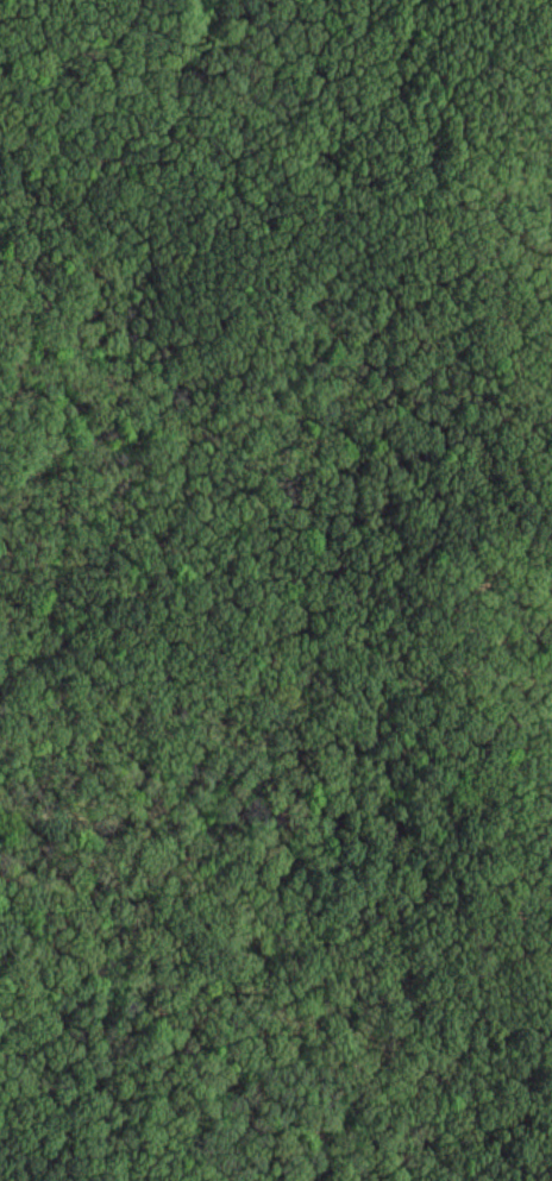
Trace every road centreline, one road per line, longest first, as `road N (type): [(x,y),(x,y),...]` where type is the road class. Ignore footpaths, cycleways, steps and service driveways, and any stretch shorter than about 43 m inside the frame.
road 1 (track): [(291,0),(282,23),(222,50),(0,41)]

